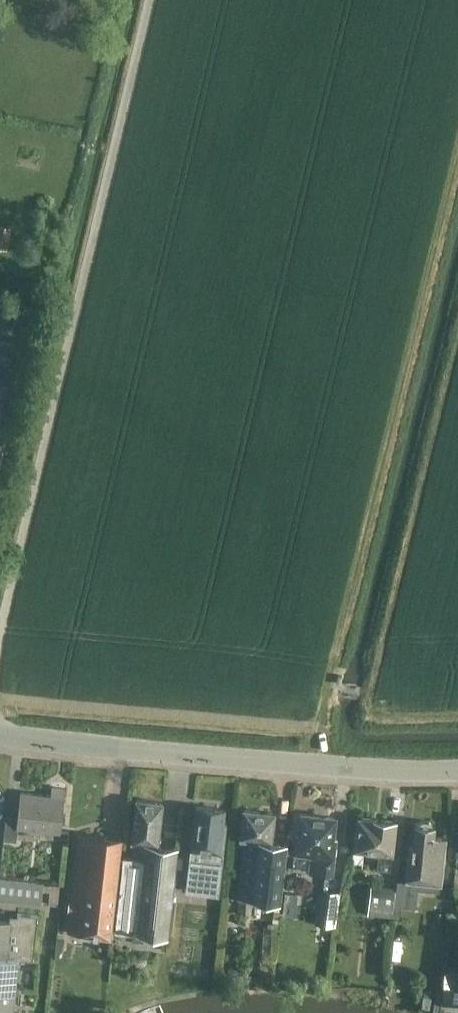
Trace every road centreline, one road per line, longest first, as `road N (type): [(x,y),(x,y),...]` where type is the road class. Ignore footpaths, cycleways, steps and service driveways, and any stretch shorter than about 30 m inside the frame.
road 1 (tertiary): [(0,734),(457,771)]

